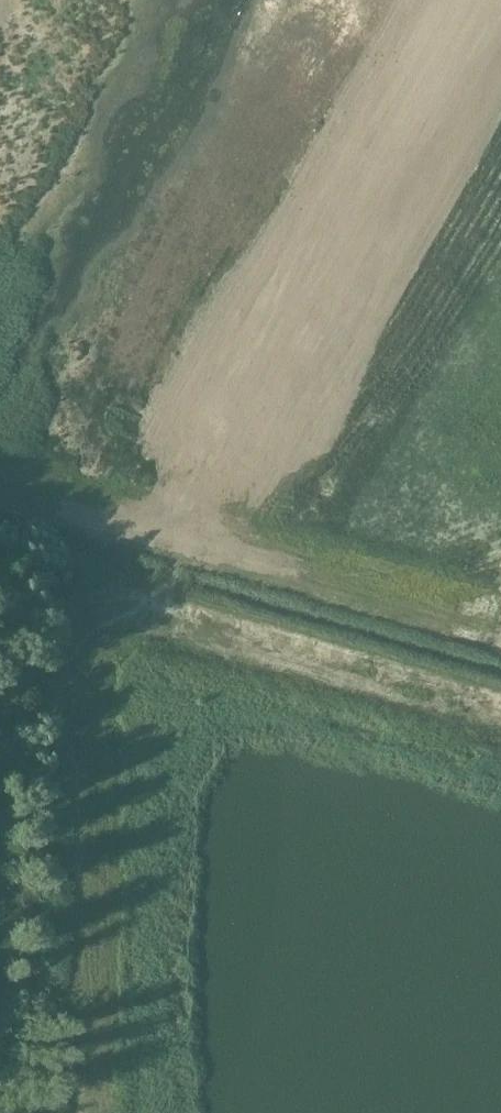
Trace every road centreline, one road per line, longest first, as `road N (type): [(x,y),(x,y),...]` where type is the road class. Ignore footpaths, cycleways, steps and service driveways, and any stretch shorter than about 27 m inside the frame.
road 1 (track): [(89,1112),(88,681),(106,629),(141,609),(163,608),(500,704)]
road 2 (track): [(140,1112),(142,763),(166,711),(247,631)]

